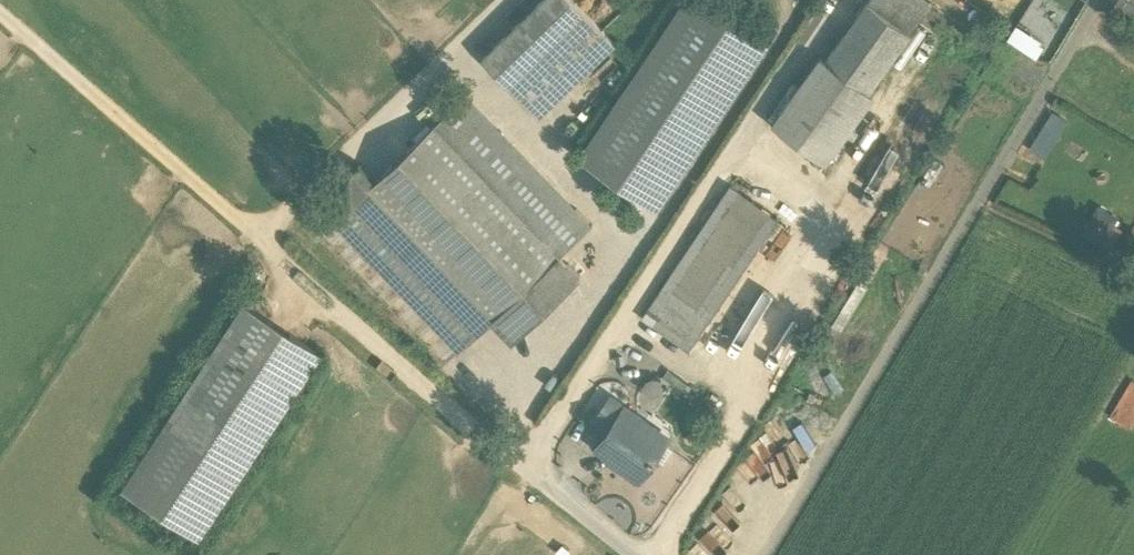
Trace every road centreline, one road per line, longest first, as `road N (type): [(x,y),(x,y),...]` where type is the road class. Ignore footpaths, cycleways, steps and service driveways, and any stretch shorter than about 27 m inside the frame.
road 1 (track): [(627,554),(0,15)]
road 2 (track): [(760,554),(1099,0)]
road 3 (track): [(519,464),(839,0)]
road 4 (track): [(255,233),(511,0)]

